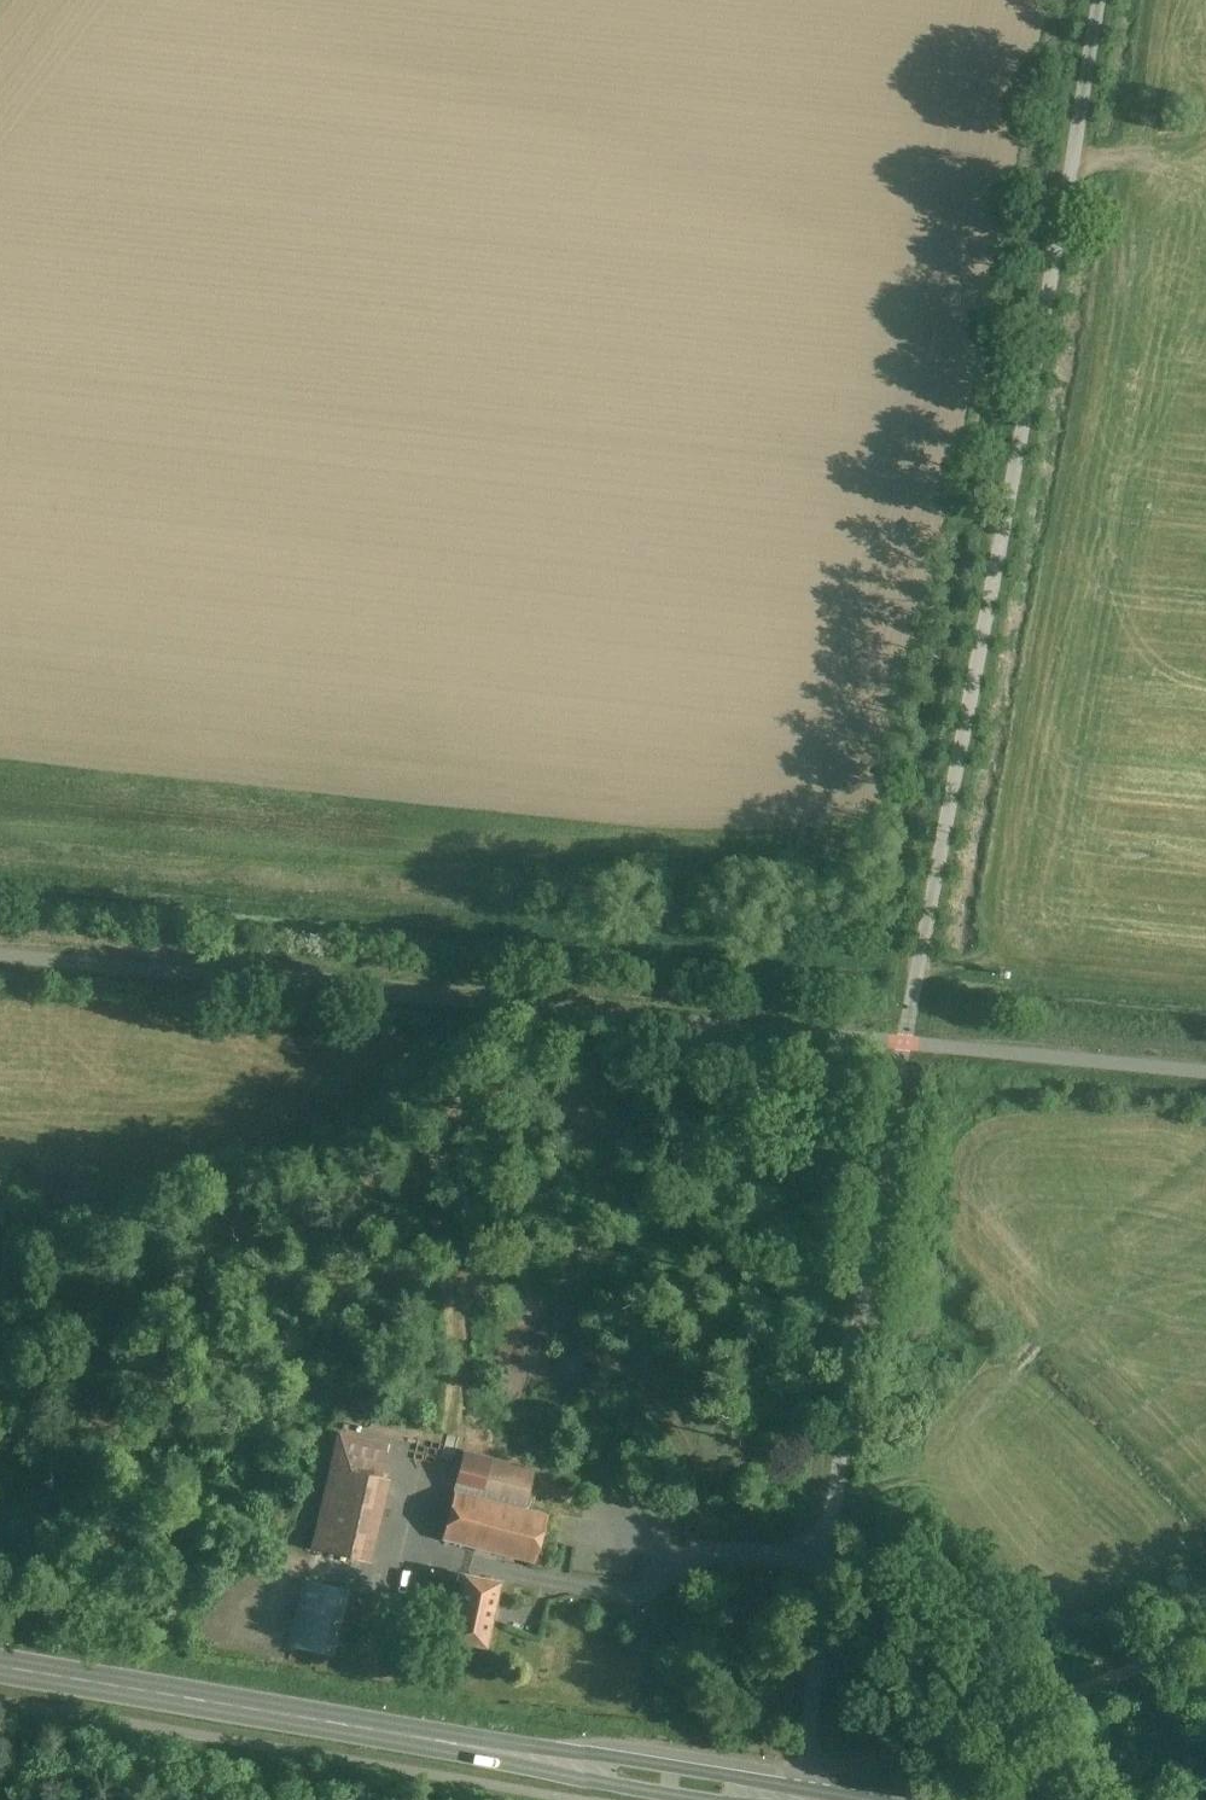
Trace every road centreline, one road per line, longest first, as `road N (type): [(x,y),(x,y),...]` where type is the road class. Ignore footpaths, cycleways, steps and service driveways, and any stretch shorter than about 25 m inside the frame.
road 1 (unclassified): [(804,1775),(925,927),(1108,0)]
road 2 (primary): [(800,1797),(0,1666)]
road 3 (unclassified): [(1205,1619),(804,1775)]

